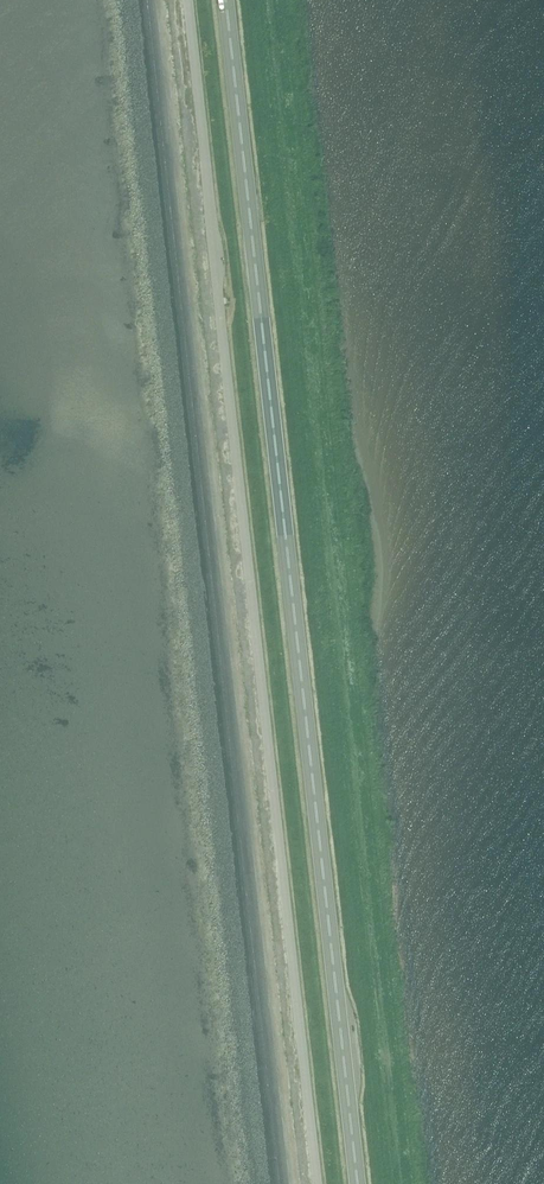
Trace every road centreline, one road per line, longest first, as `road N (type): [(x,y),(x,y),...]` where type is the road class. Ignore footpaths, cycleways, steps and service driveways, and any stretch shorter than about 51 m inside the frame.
road 1 (trunk): [(358,1183),(224,0)]
road 2 (unclassified): [(319,1183),(188,0)]

